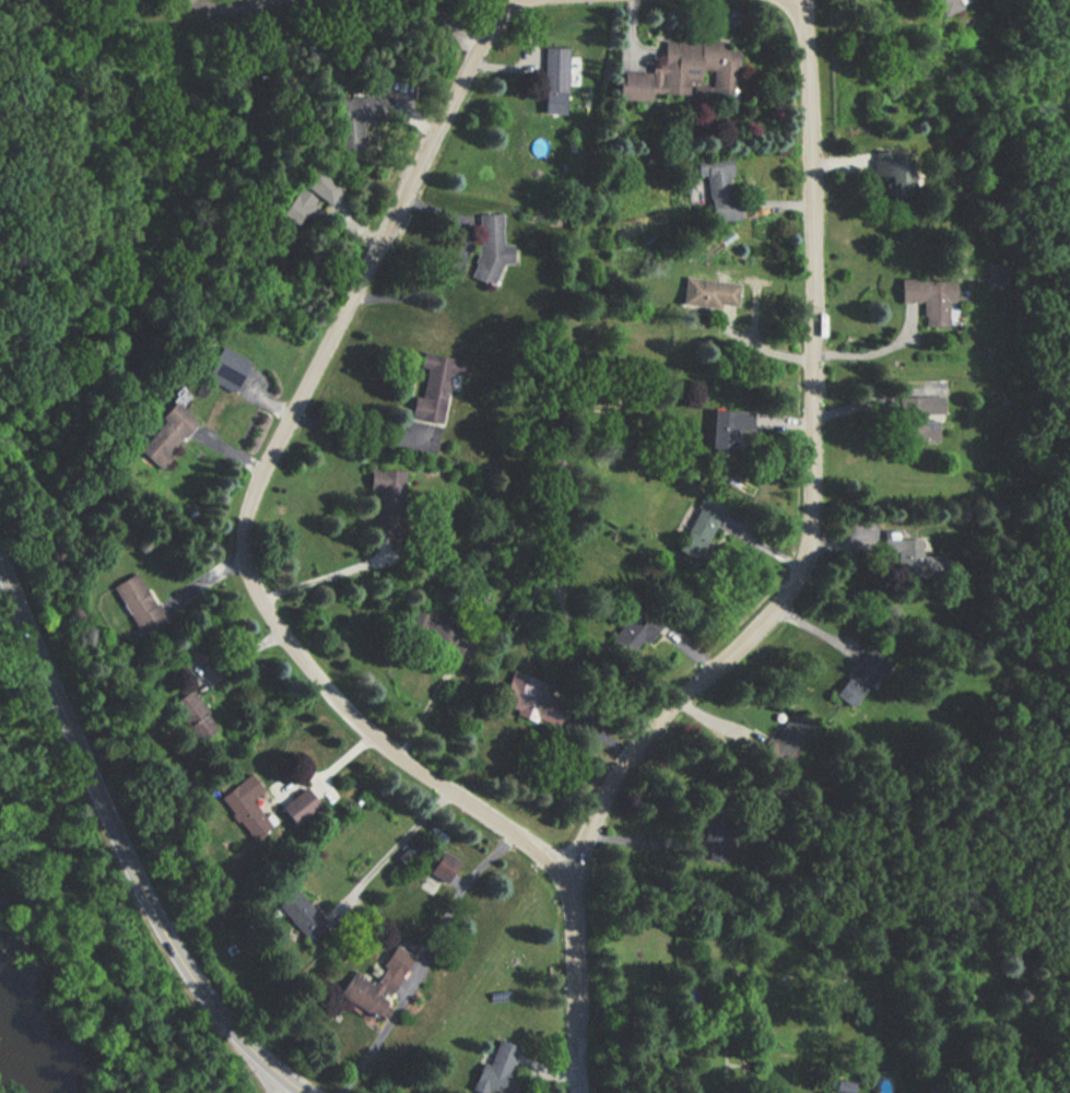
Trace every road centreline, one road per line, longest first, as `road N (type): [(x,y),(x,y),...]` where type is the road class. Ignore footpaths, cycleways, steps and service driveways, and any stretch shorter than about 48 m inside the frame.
road 1 (residential): [(568,880),(540,847),(369,734),(266,607),(243,538),(250,498),(470,63),(530,0)]
road 2 (residential): [(568,880),(605,785),(630,751),(773,610),(807,554),(812,453),(803,0)]
road 3 (tertiary): [(283,1080),(185,966),(0,564)]
road 4 (residential): [(577,1092),(568,880)]

